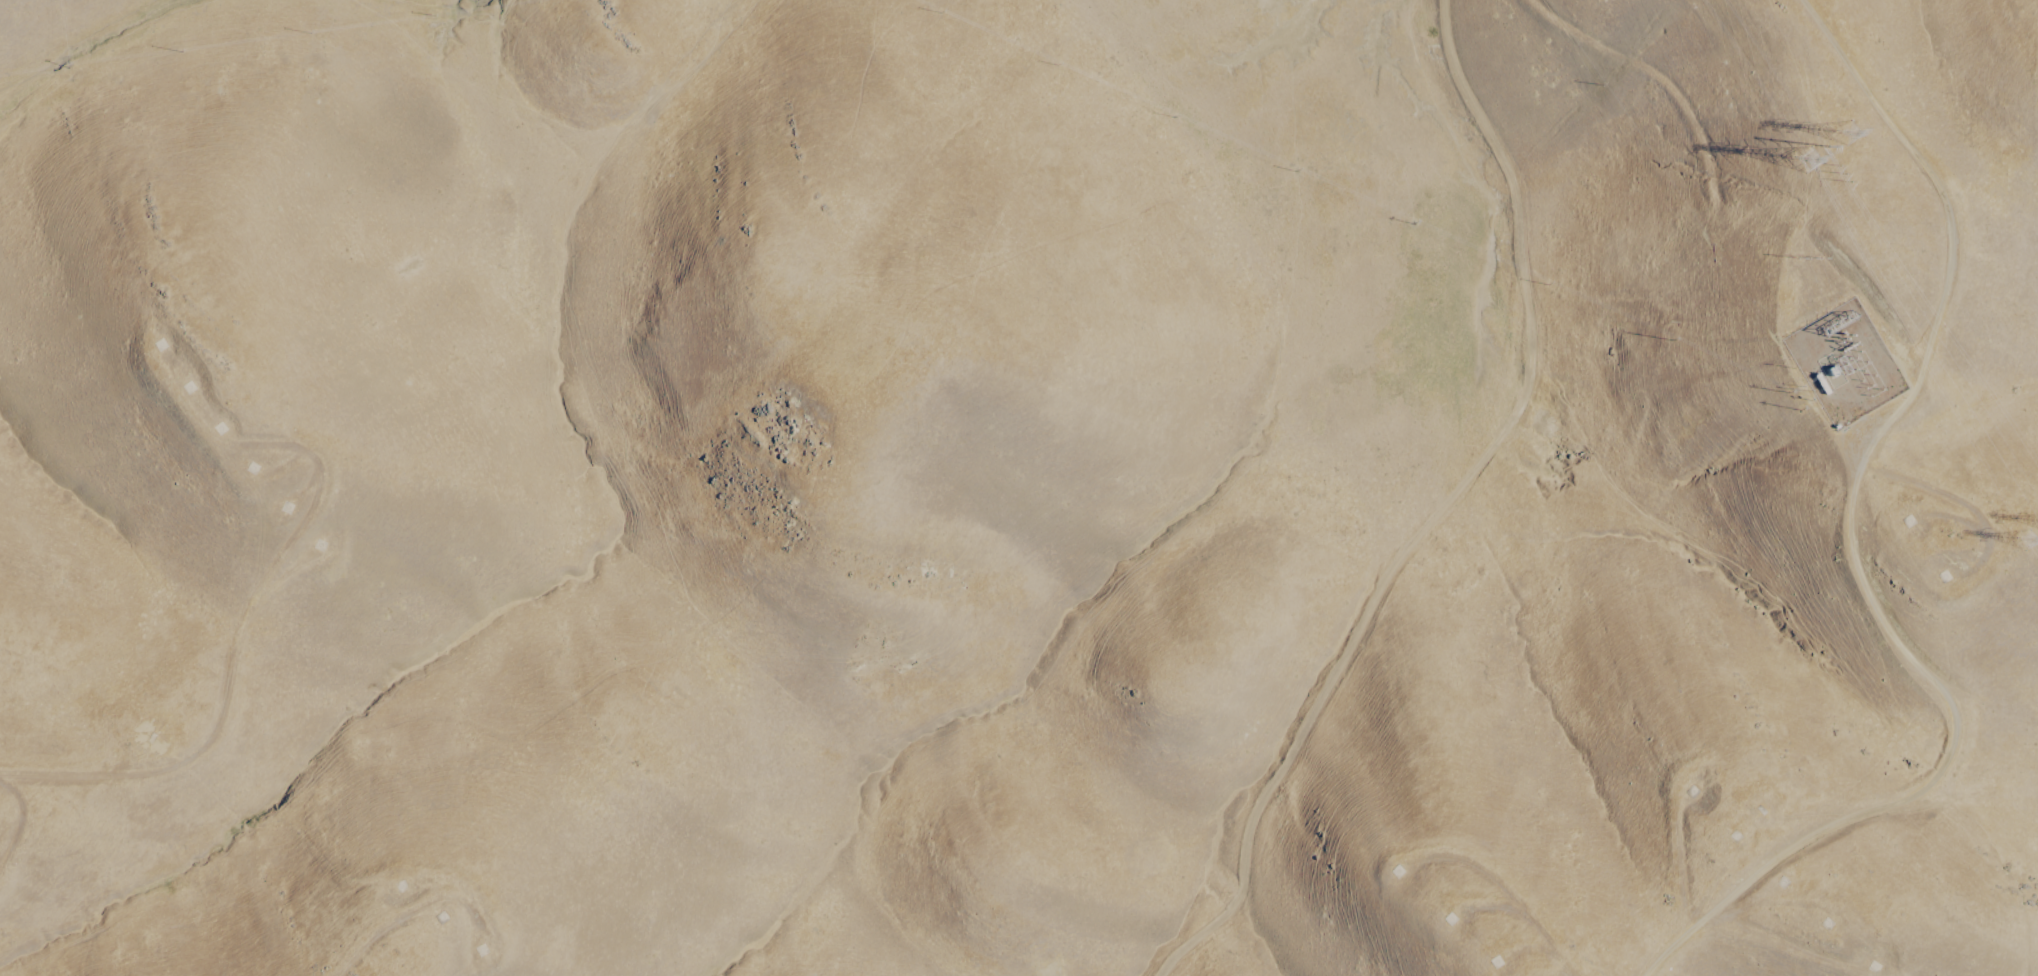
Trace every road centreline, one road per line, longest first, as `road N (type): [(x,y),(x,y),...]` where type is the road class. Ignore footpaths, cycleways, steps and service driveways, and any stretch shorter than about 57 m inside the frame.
road 1 (residential): [(1796,0),(1943,200),(1947,271),(1909,402),(1872,430),(1842,530),(1843,560),(1945,711),(1949,742),(1910,801),(1805,844),(1734,895),(1646,975)]

